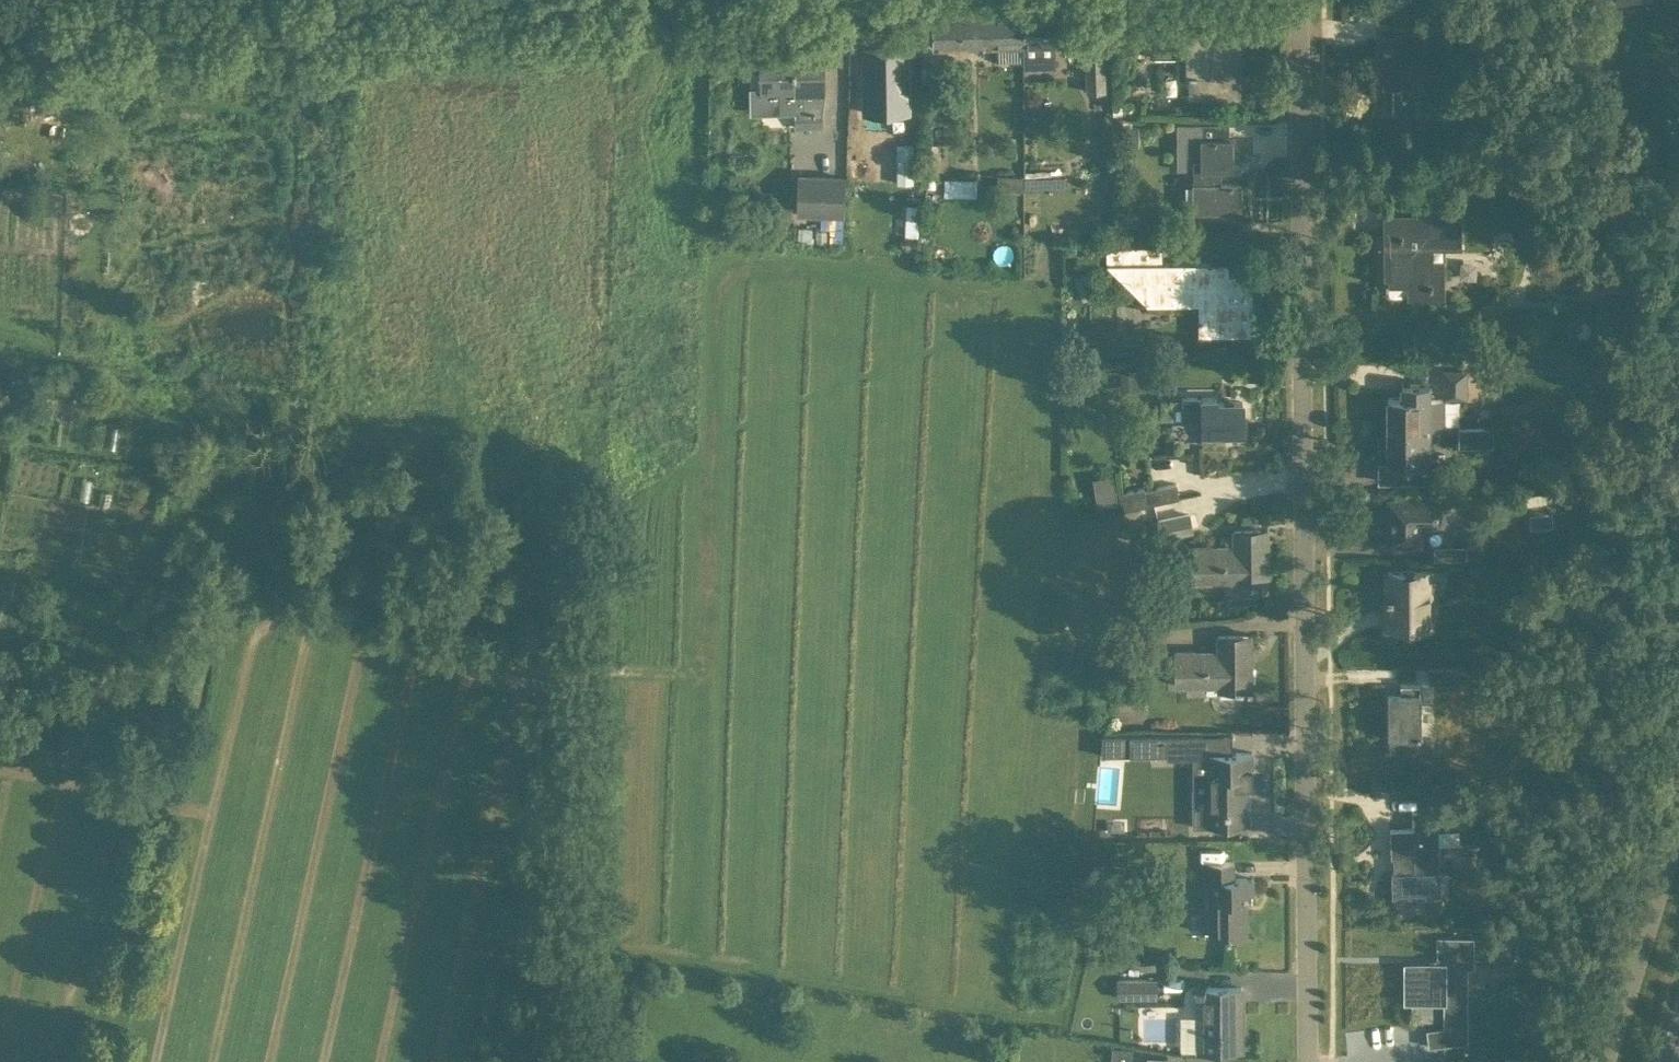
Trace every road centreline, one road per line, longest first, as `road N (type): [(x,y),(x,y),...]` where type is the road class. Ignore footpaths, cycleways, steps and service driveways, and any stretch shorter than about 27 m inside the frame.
road 1 (unclassified): [(1308,1061),(1300,0)]
road 2 (unclassified): [(1678,817),(1603,1061)]
road 3 (unclassified): [(234,0),(0,8)]
road 4 (track): [(111,1061),(164,835)]

